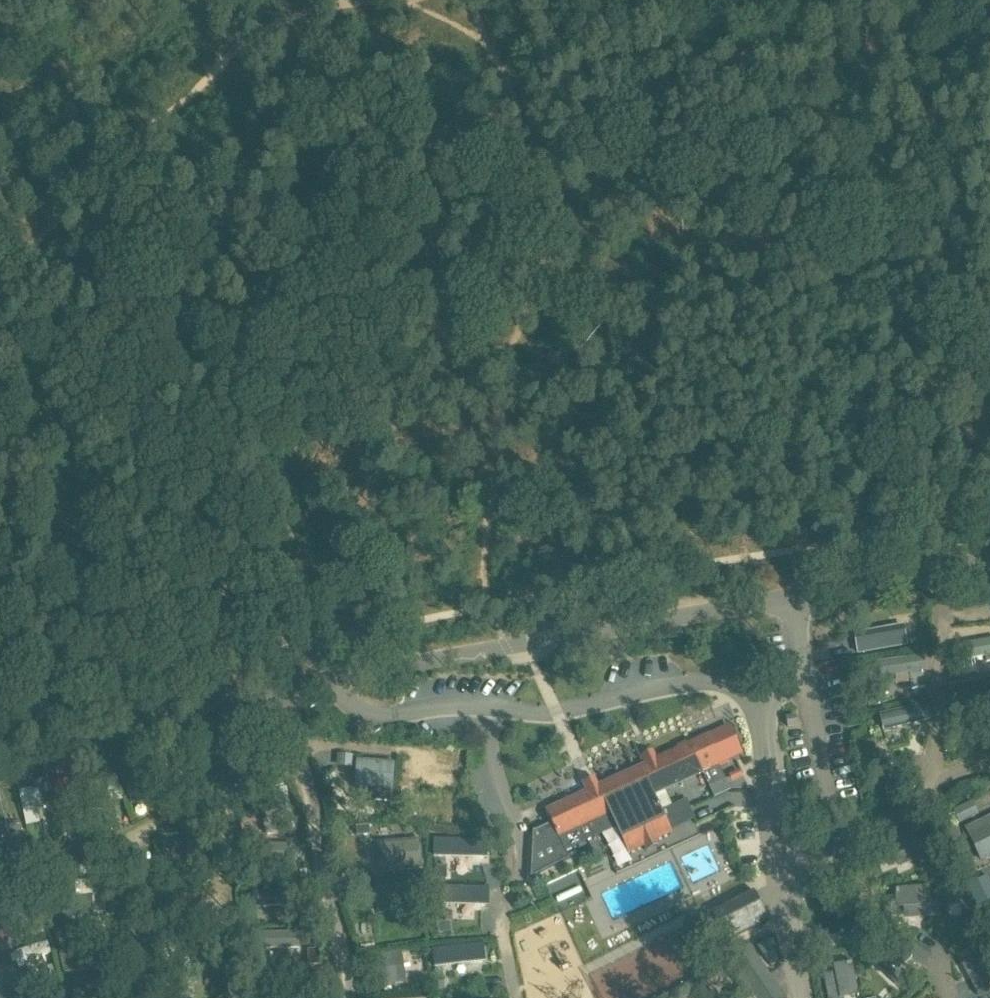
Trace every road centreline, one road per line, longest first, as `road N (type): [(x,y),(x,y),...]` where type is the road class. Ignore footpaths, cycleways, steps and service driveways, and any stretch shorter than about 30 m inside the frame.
road 1 (unclassified): [(0,743),(989,558)]

